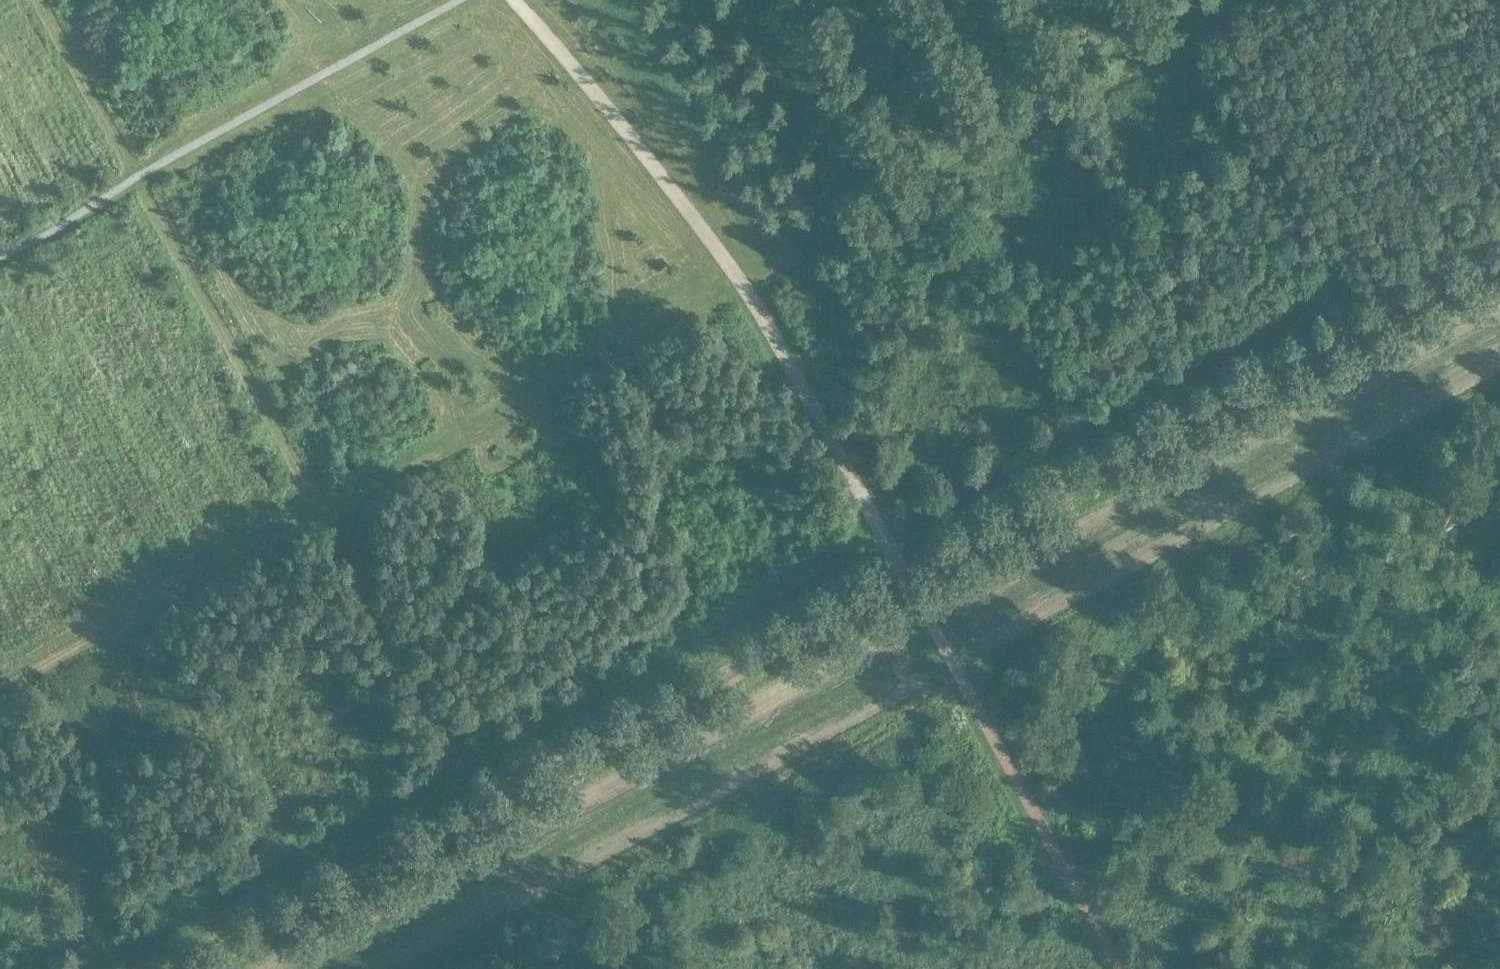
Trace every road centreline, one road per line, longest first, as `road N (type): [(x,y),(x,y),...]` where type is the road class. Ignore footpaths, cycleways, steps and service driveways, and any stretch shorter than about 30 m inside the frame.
road 1 (track): [(41,0),(303,481),(331,497),(353,493),(1229,0)]

